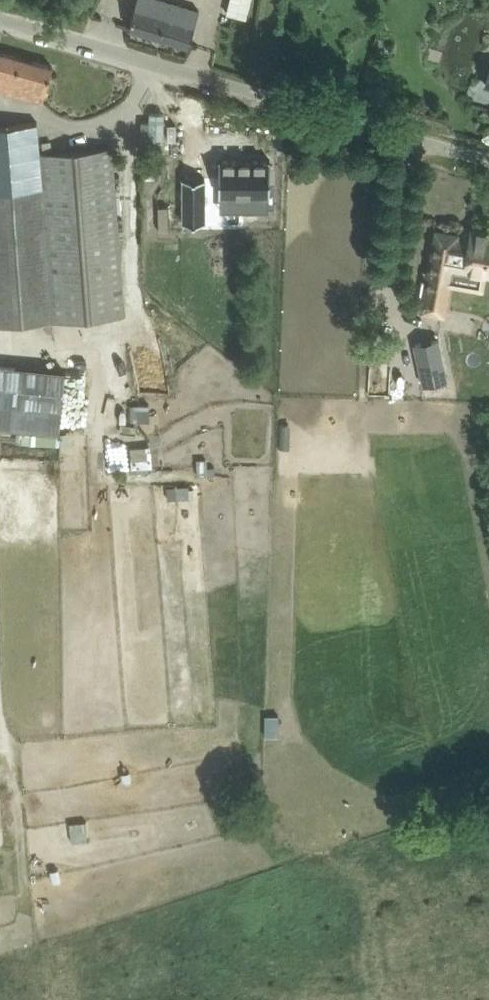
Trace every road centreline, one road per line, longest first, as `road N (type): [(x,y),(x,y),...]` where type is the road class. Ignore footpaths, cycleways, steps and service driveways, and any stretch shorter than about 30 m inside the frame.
road 1 (unclassified): [(488,159),(0,16)]

